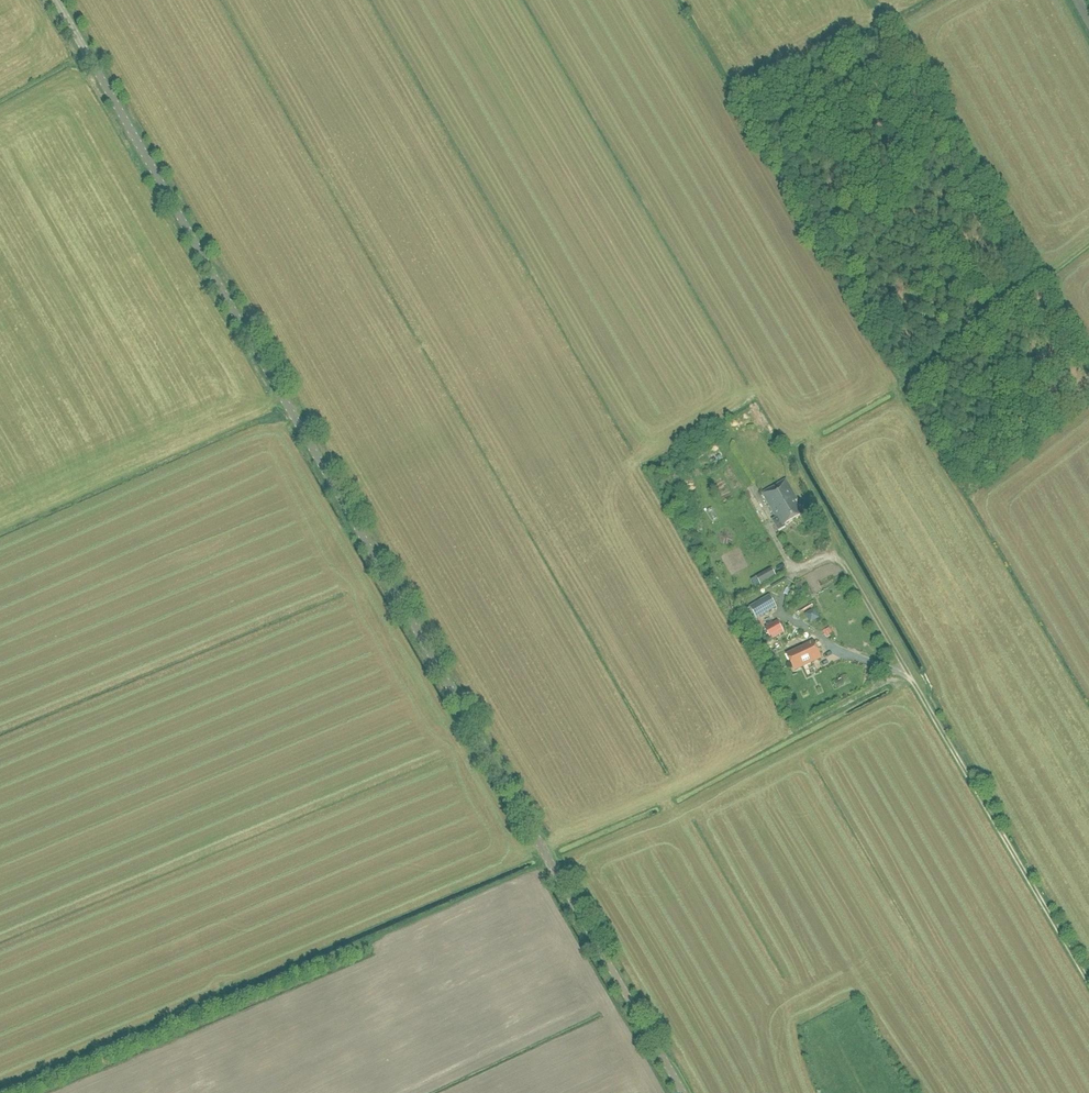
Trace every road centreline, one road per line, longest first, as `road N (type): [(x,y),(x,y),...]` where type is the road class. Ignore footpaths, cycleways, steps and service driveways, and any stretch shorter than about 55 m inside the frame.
road 1 (unclassified): [(682,1092),(56,0)]

